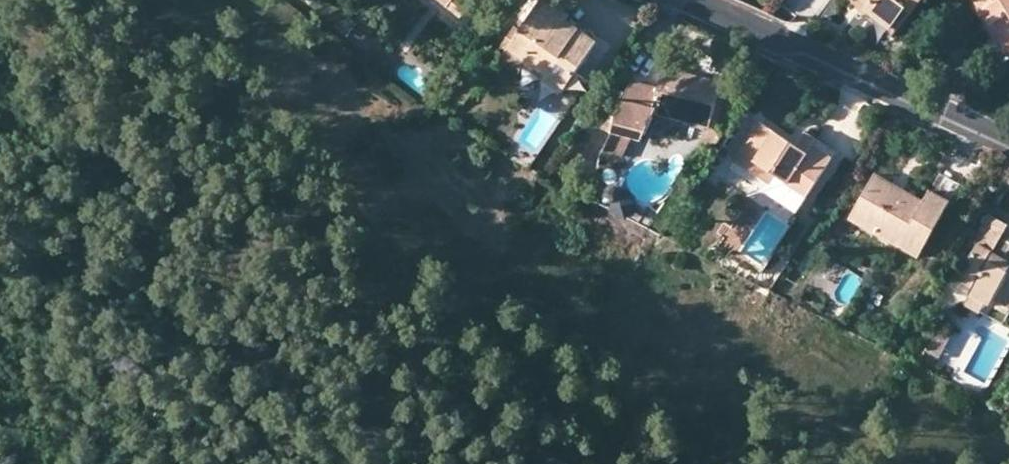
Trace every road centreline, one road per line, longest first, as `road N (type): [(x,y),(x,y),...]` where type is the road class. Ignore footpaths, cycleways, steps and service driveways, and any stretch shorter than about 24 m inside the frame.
road 1 (residential): [(694,0),(1008,138)]

